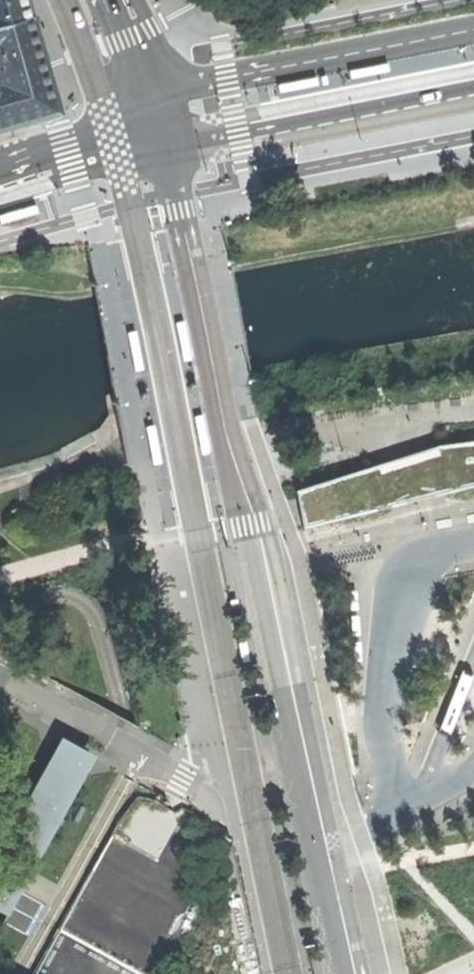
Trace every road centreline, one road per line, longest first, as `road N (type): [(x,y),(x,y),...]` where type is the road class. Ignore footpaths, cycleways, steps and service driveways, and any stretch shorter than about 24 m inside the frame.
road 1 (secondary): [(166,137),(342,973)]
road 2 (secondary): [(473,38),(219,88),(166,137)]
road 3 (secondary): [(166,137),(220,156),(473,107)]
road 4 (unknown): [(186,781),(215,809),(249,973)]
road 5 (secondary): [(166,137),(0,184)]
road 6 (tertiary): [(166,137),(121,0)]

